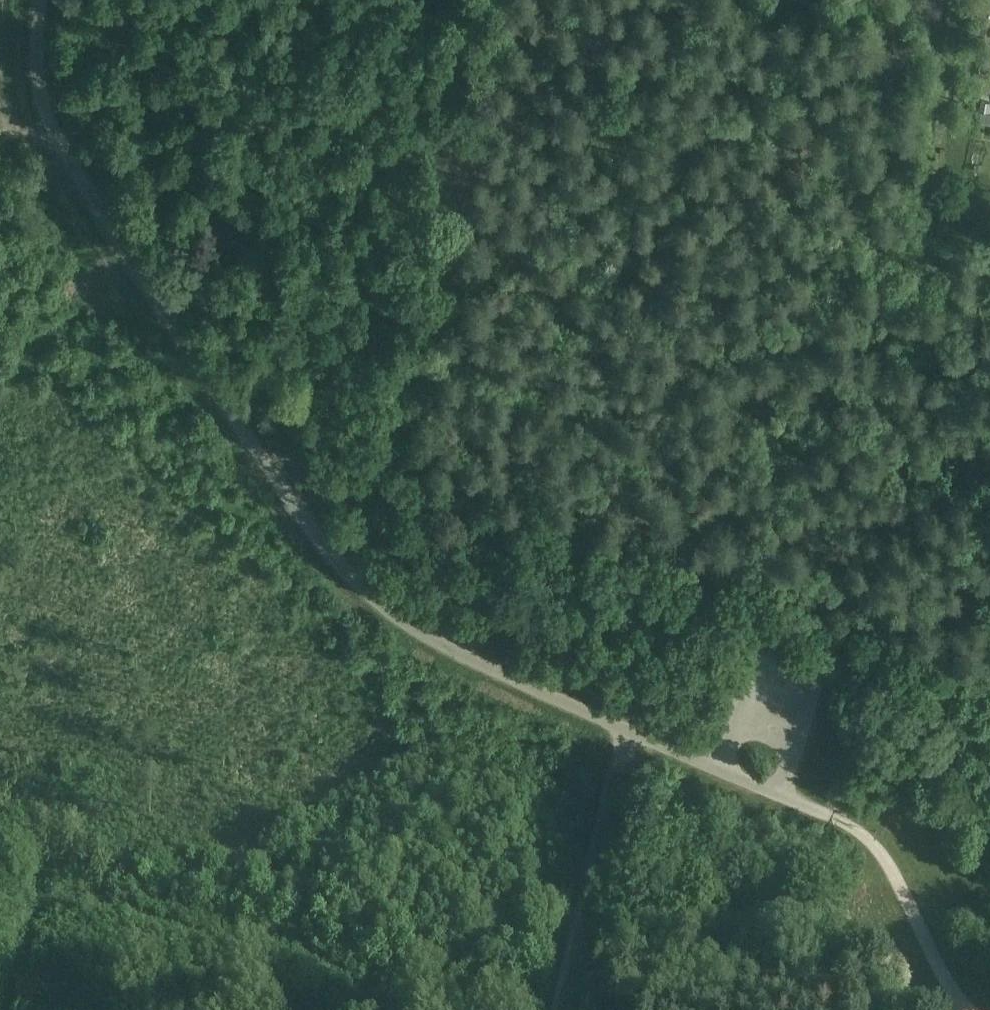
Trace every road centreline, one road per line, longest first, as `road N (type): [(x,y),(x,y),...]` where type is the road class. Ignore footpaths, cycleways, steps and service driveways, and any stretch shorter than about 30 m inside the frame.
road 1 (unclassified): [(836,826),(620,732),(365,607),(280,496),(39,103),(43,0)]
road 2 (track): [(836,826),(880,855),(962,1009)]

